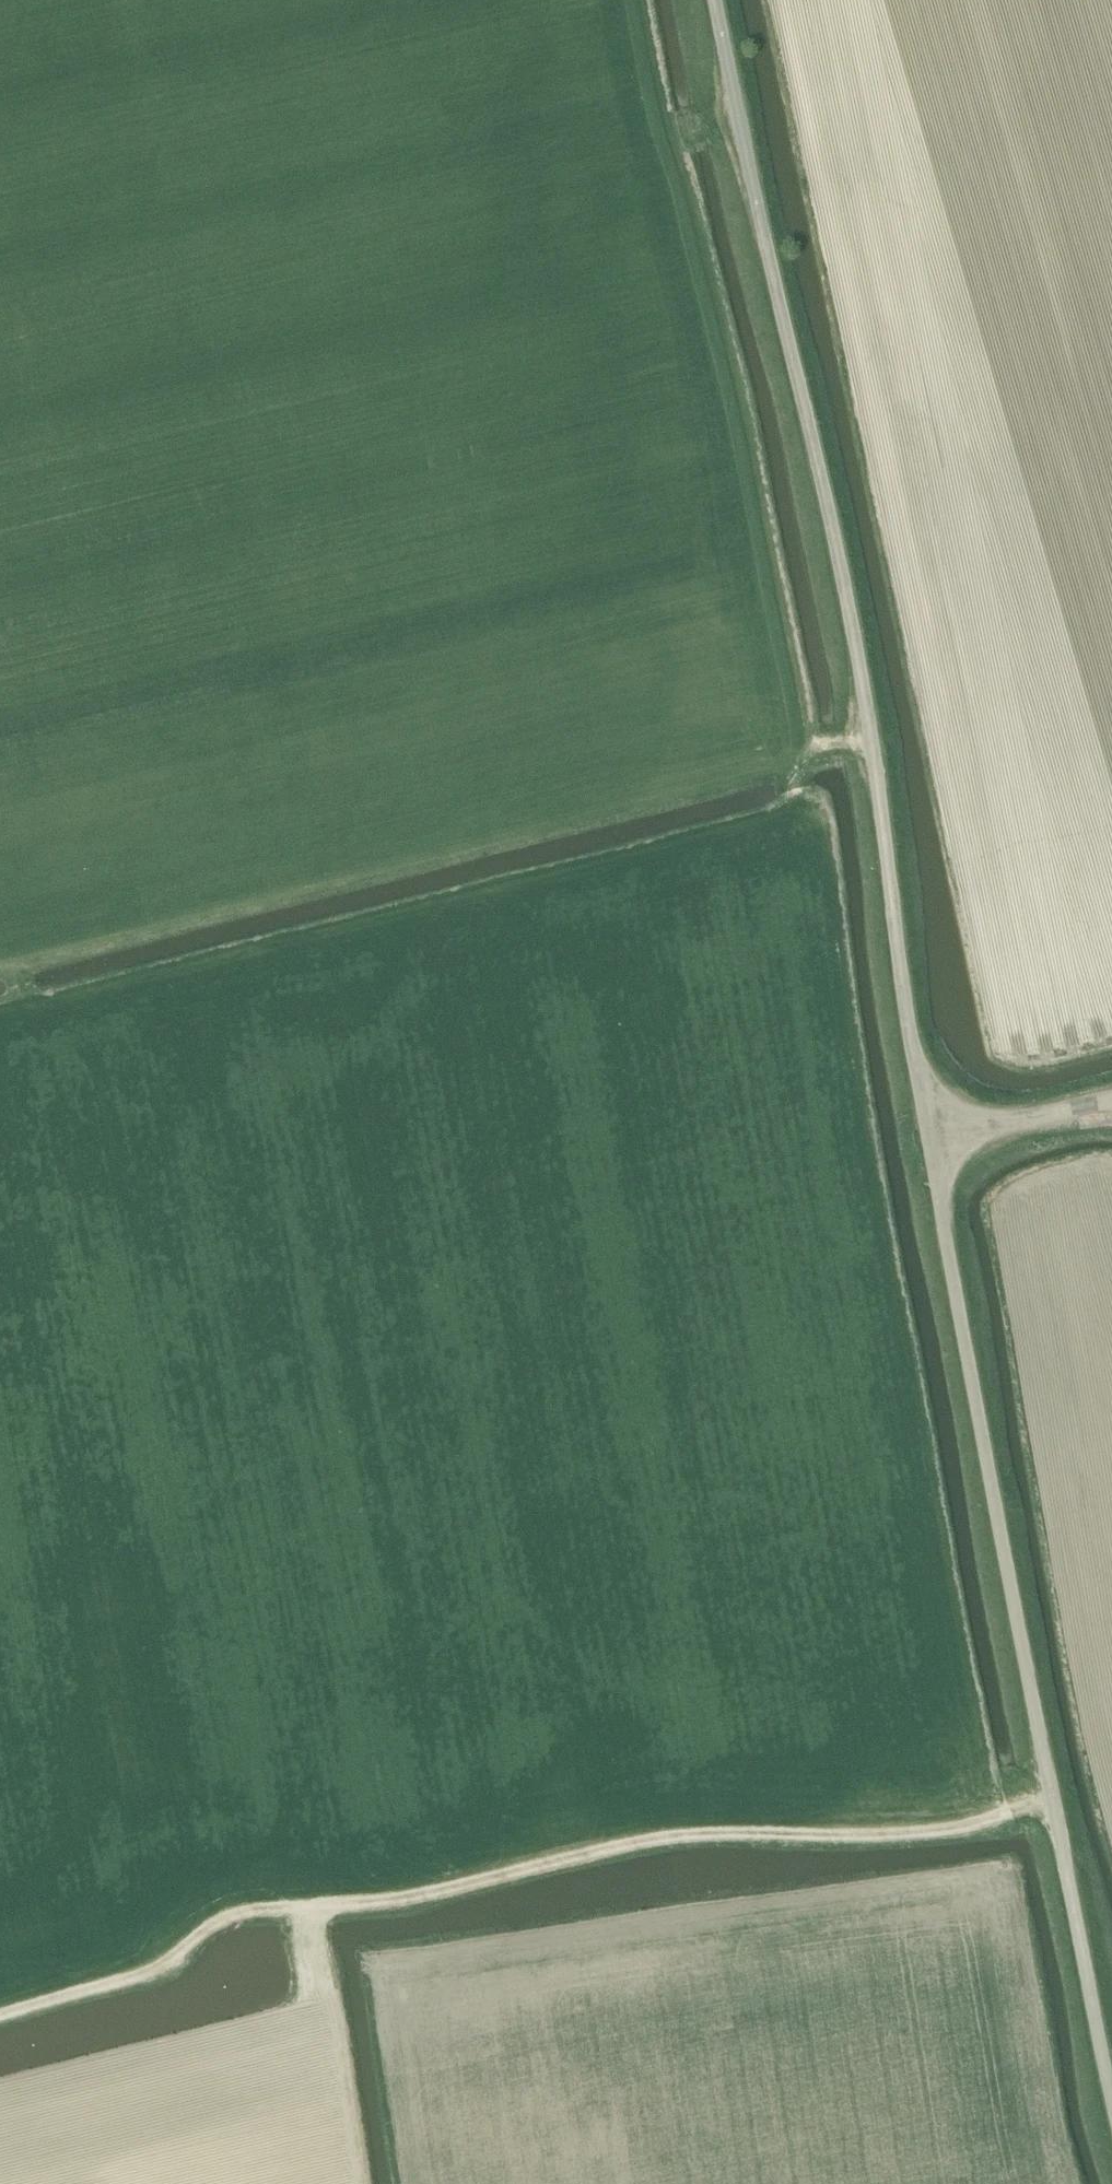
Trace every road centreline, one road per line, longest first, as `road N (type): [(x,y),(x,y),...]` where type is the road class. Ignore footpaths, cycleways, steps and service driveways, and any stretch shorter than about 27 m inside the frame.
road 1 (unclassified): [(1111,2094),(909,1032),(852,622),(716,0)]

